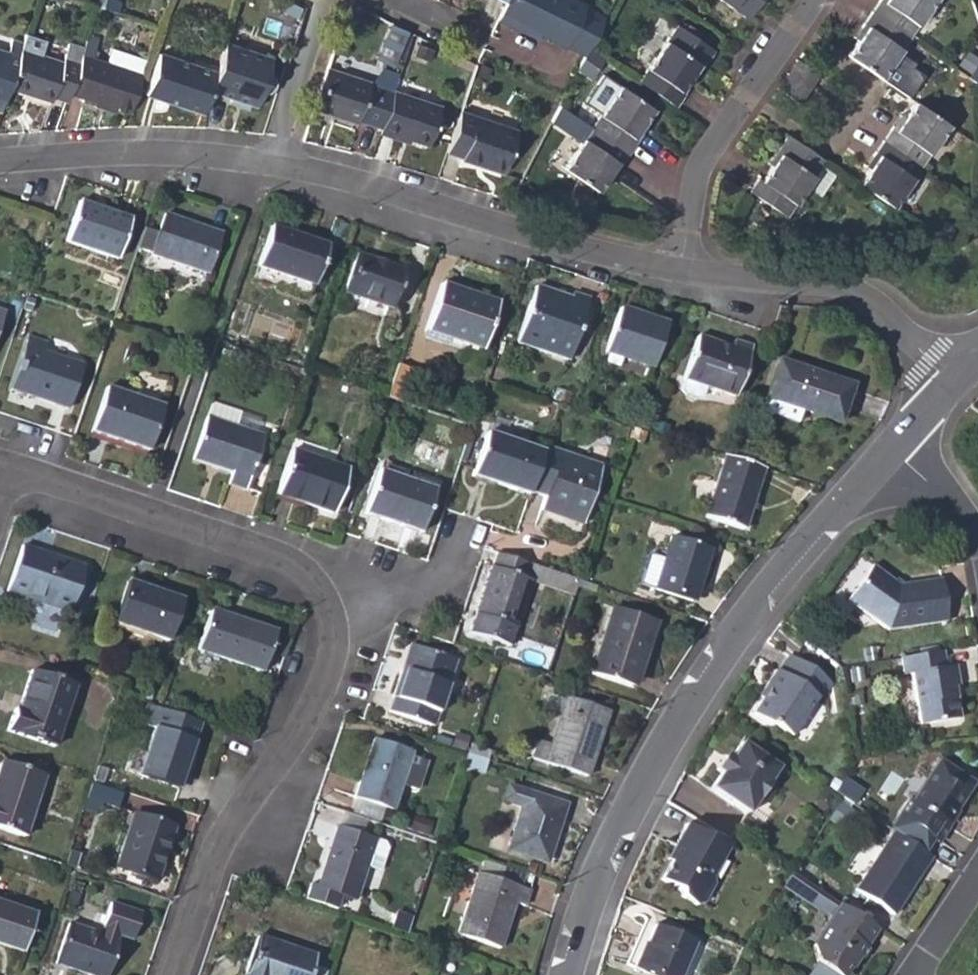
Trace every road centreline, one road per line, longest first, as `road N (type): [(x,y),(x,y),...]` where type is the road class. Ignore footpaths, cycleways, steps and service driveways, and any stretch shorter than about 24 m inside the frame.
road 1 (residential): [(12,469),(278,556),(308,574),(333,620),(333,648),(306,715),(221,838),(174,974)]
road 2 (tertiary): [(890,453),(705,680),(651,768),(598,883),(568,974)]
road 3 (residential): [(272,164),(680,274)]
road 4 (residential): [(680,274),(849,292),(896,323),(953,387)]
road 5 (residential): [(0,166),(139,150),(272,164)]
road 6 (residential): [(795,30),(860,75),(857,105),(838,135),(818,138),(751,94)]
road 7 (residential): [(751,94),(700,169),(680,274)]
road 8 (residential): [(325,0),(272,164)]
road 9 (residential): [(890,453),(960,515),(977,544)]

